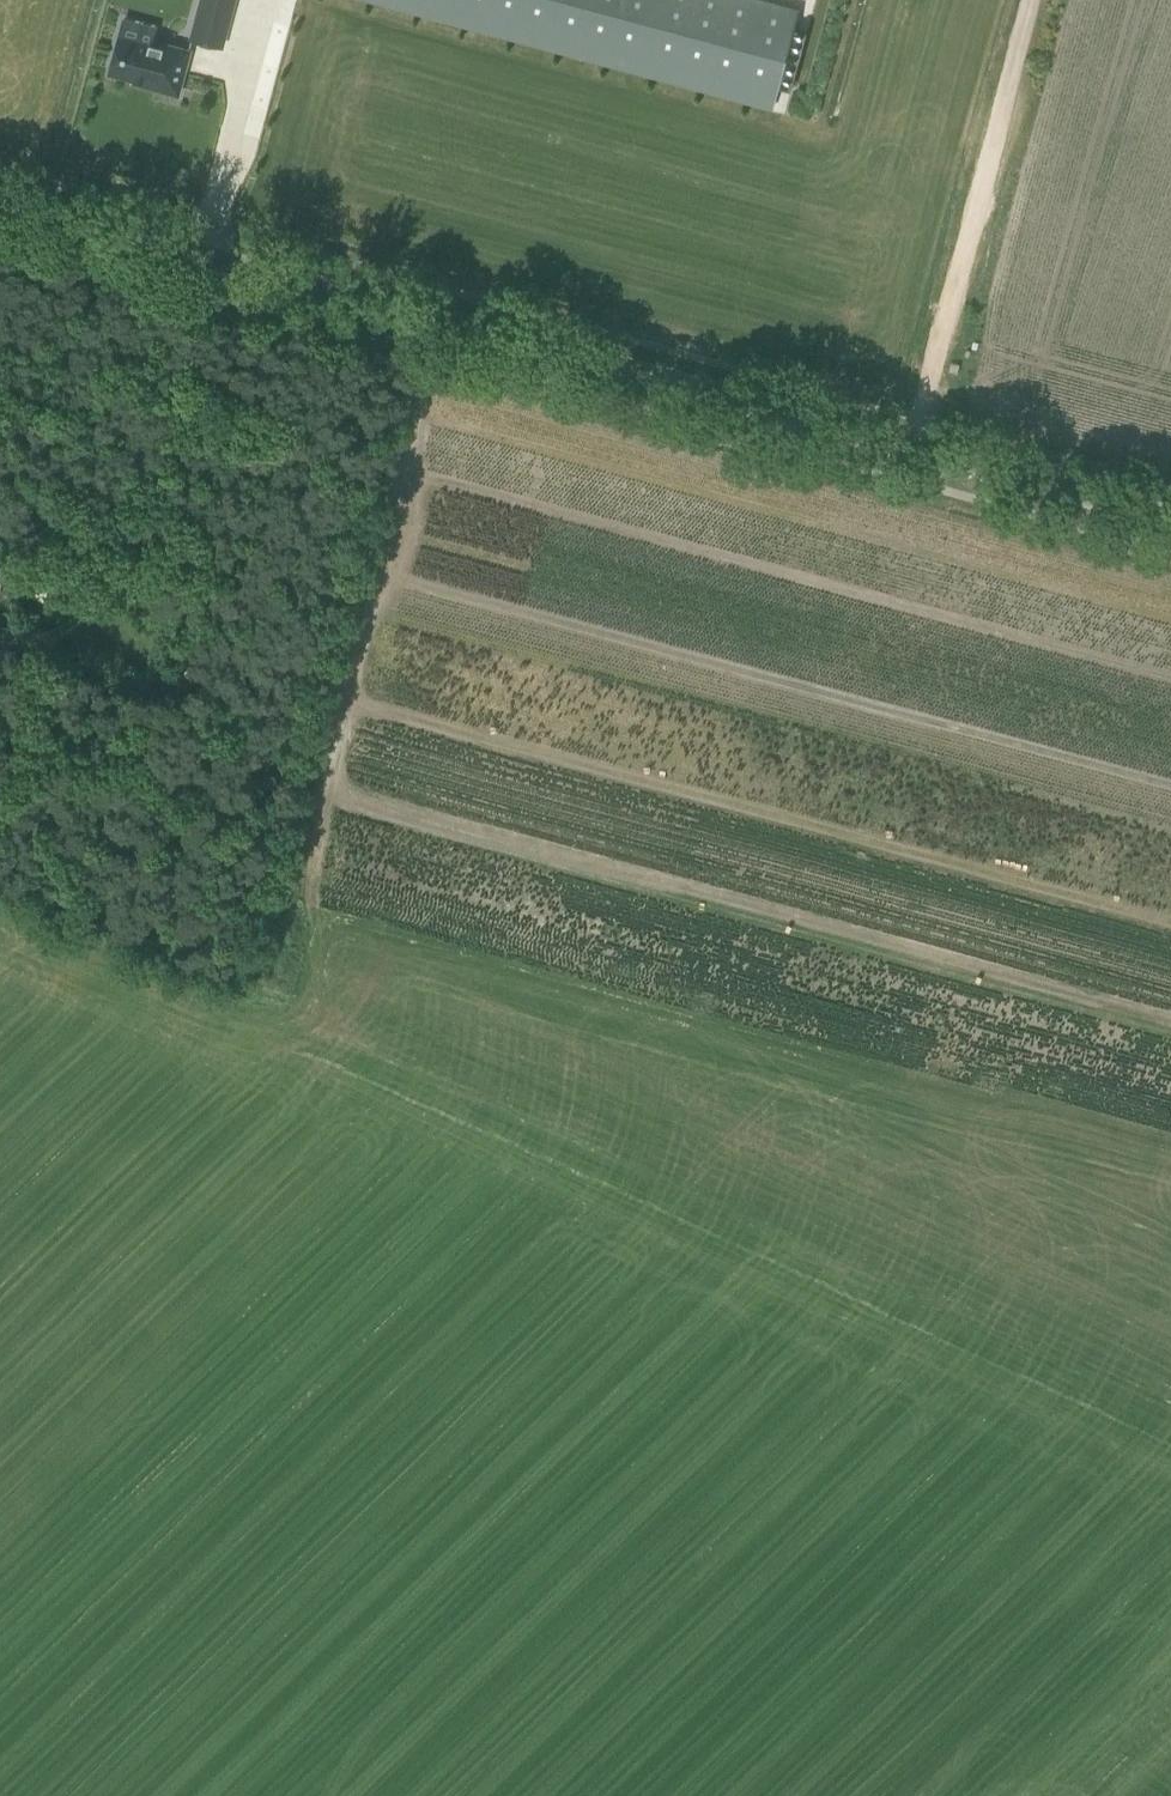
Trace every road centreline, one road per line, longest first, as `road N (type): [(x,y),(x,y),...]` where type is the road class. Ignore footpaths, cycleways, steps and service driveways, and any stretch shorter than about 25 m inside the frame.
road 1 (tertiary): [(912,448),(0,206)]
road 2 (unclassified): [(912,448),(1031,0)]
road 3 (tertiary): [(1170,517),(912,448)]

